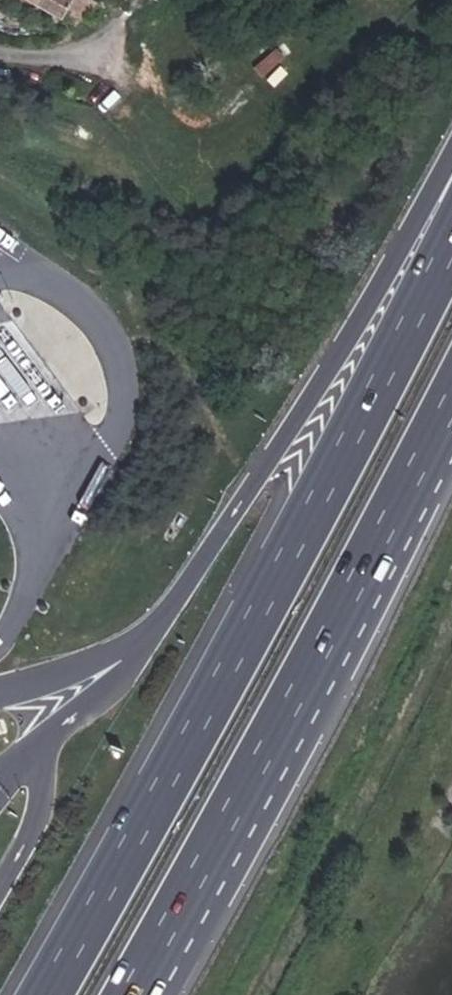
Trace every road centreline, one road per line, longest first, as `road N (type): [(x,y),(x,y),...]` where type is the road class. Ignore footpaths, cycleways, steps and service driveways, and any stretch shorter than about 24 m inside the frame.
road 1 (motorway): [(451,243),(46,994)]
road 2 (motorway): [(132,994),(451,413)]
road 3 (motorway): [(451,189),(418,222),(147,644)]

